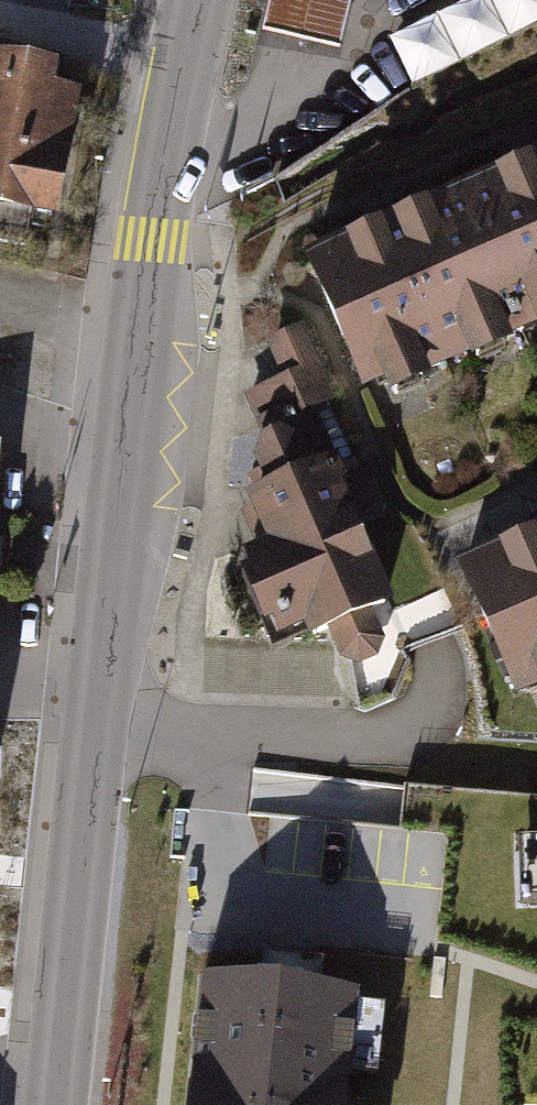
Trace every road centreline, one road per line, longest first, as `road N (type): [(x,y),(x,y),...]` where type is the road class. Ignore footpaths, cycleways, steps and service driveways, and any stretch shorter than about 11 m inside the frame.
road 1 (tertiary): [(54,1104),(157,242),(199,0)]

